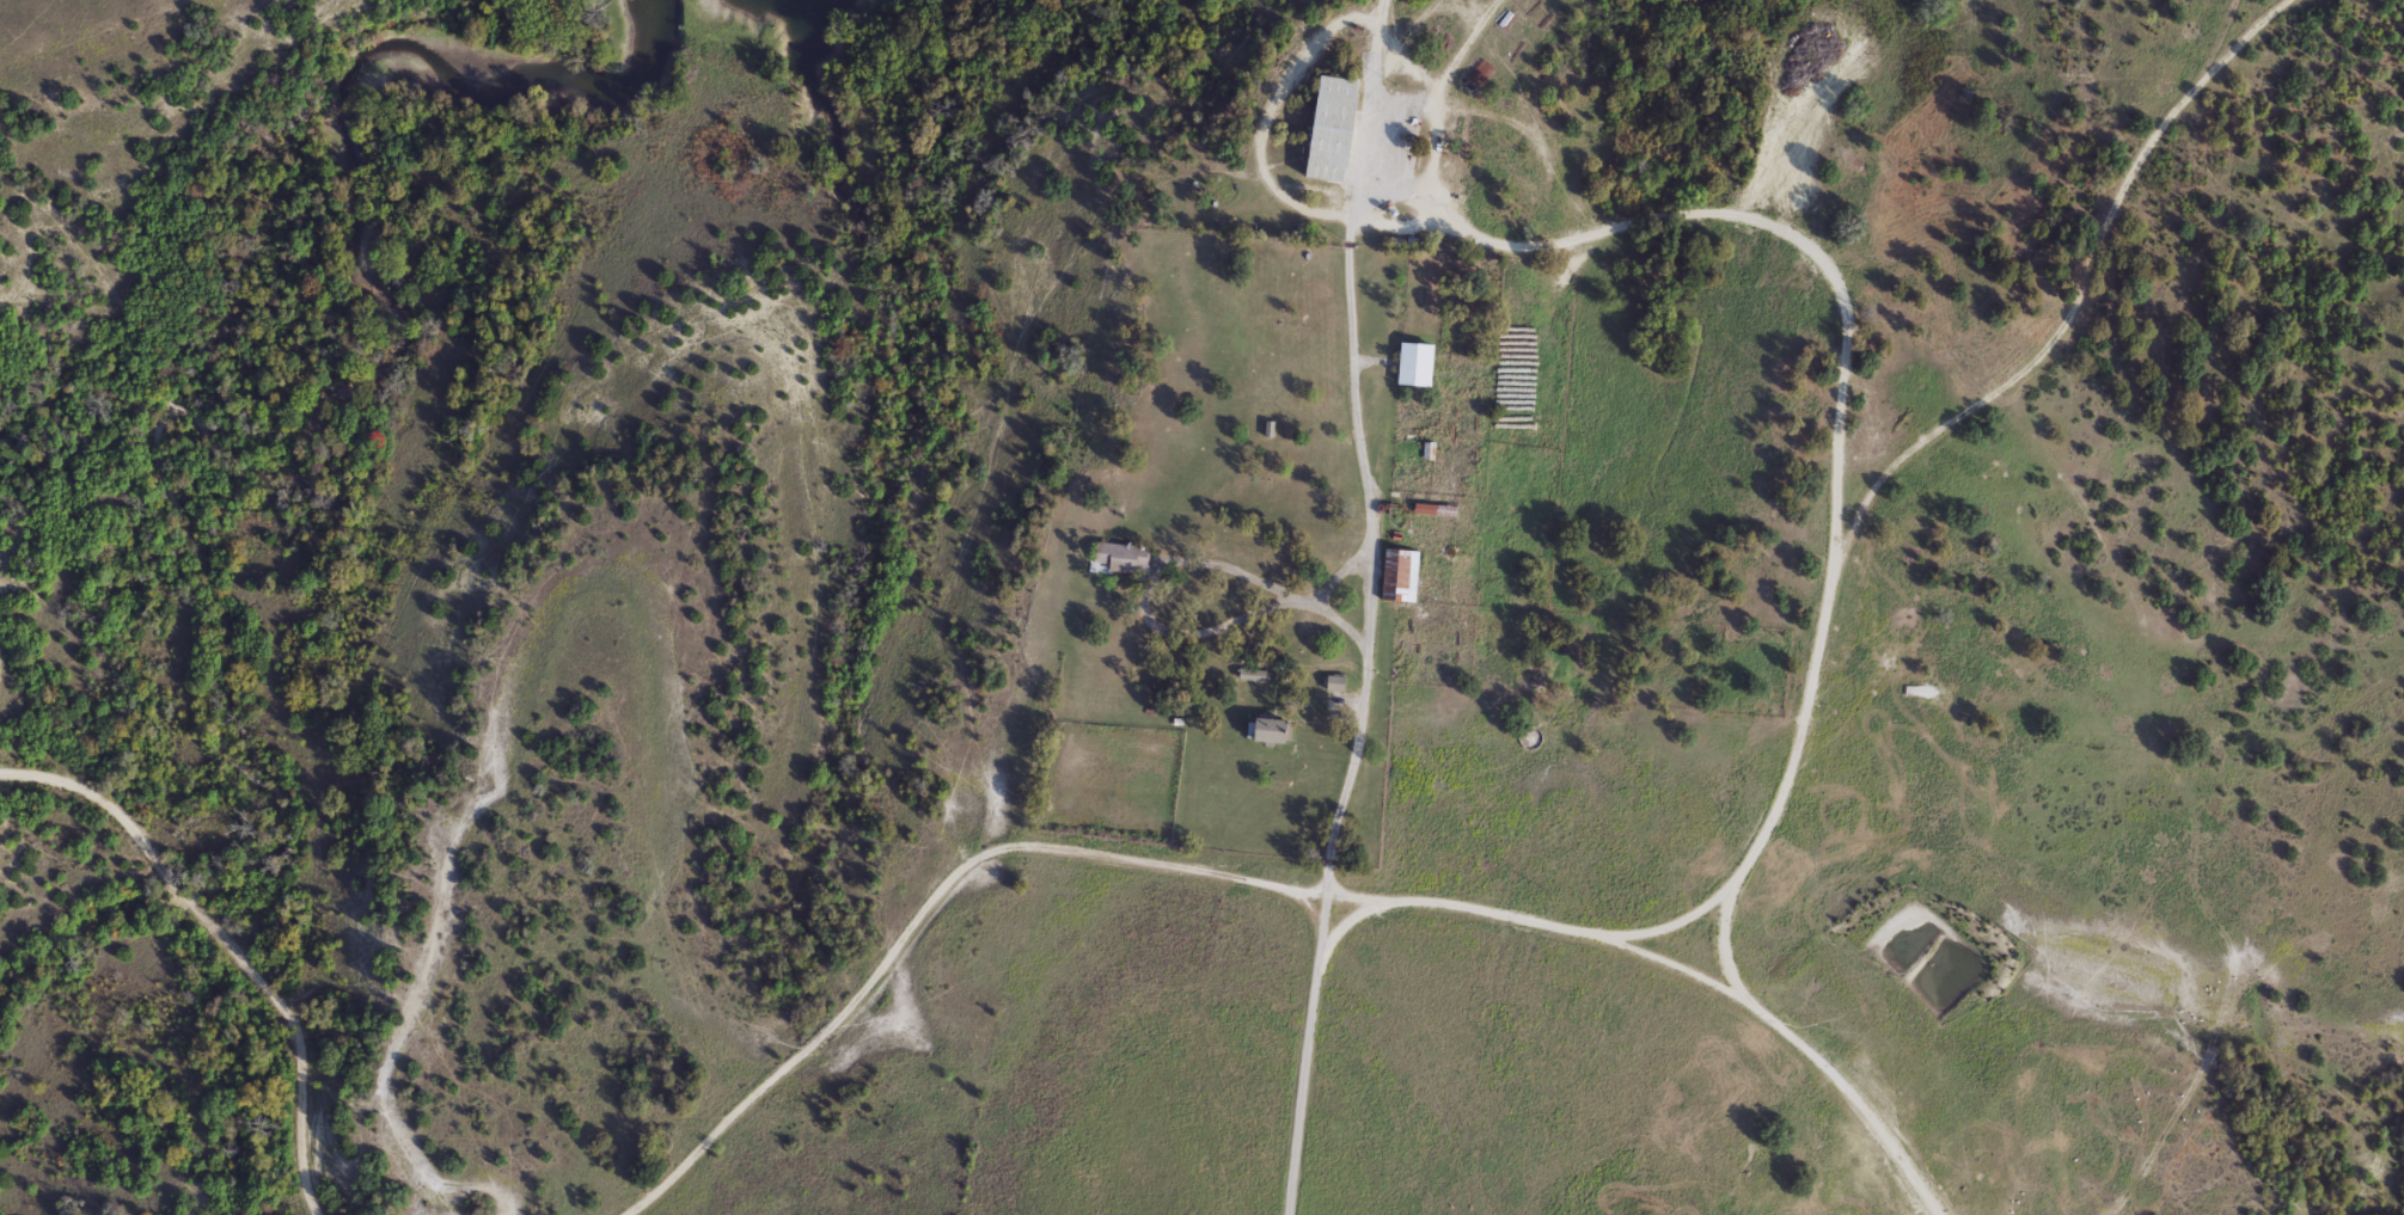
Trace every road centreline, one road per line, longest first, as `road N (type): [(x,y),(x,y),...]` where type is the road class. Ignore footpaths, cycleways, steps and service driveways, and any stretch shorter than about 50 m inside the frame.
road 1 (residential): [(2291,0),(2246,37),(2158,140),(2042,356),(1878,490),(1843,544),(1792,769),(1731,889),(1729,957),(1747,996)]
road 2 (residential): [(1321,890),(1362,649),(1356,231),(1390,0)]
road 3 (residential): [(1321,890),(1026,836),(959,855),(887,957),(686,1150),(605,1214)]
road 4 (residential): [(321,1214),(302,1197),(296,1153),(301,1038),(262,983),(166,888),(122,821),(69,786),(0,766)]
road 5 (residential): [(1289,1214),(1321,890)]

